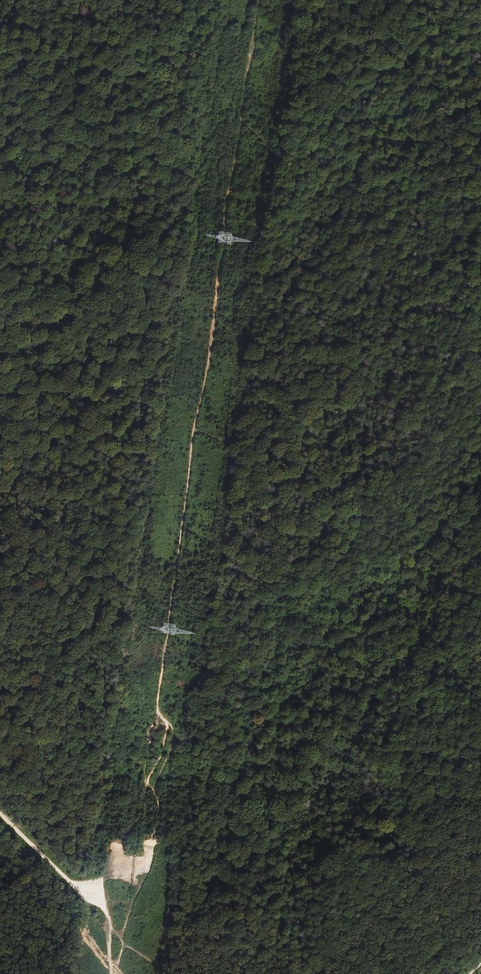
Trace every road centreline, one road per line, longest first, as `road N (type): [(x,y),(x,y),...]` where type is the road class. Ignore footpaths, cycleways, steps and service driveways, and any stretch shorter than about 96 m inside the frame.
road 1 (track): [(0,810),(70,884),(92,890)]

